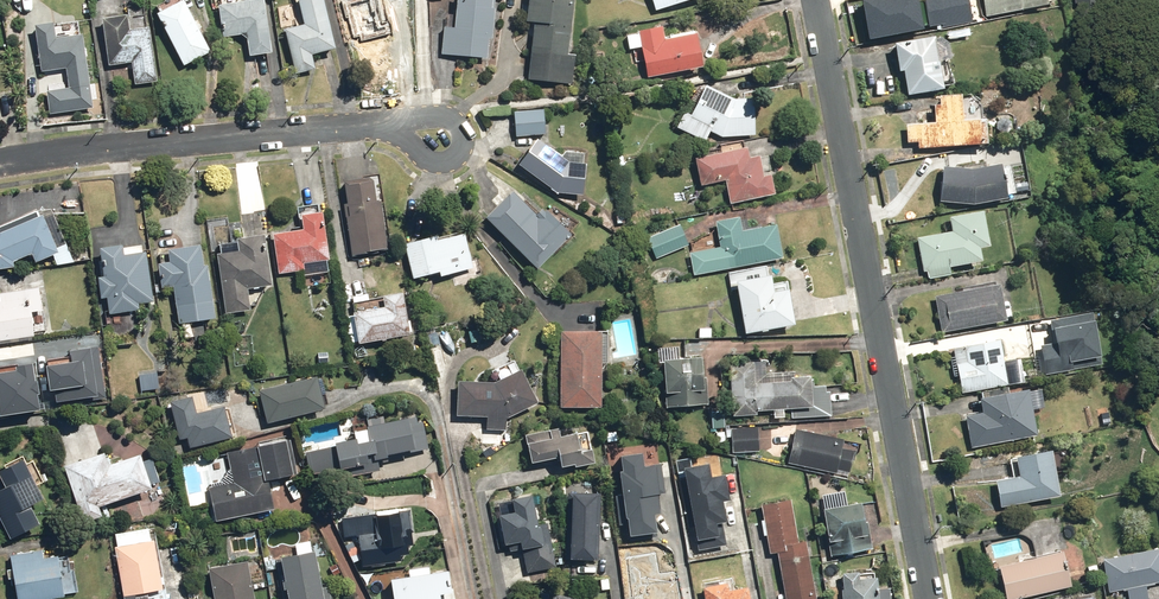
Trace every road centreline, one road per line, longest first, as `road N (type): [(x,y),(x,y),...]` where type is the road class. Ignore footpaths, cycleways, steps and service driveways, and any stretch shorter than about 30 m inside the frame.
road 1 (residential): [(929,598),(818,0)]
road 2 (residential): [(0,165),(387,122)]
road 3 (residential): [(387,122),(456,124),(463,137),(455,160),(421,154)]

